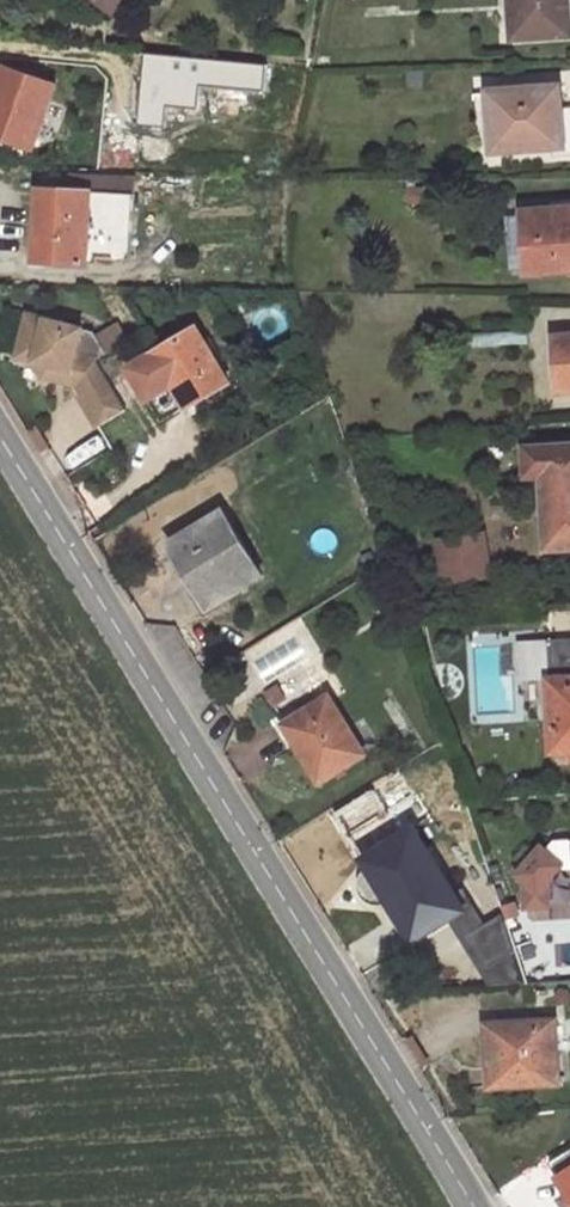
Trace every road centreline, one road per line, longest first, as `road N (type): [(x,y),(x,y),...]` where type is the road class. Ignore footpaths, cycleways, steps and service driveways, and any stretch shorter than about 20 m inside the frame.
road 1 (unclassified): [(0,433),(472,1206)]

